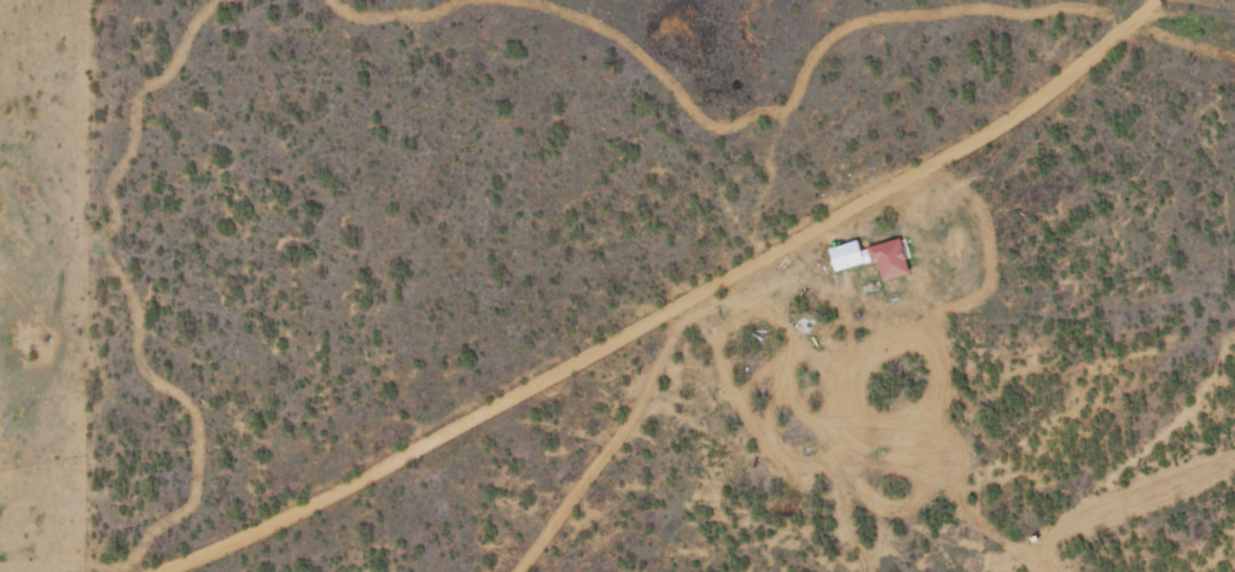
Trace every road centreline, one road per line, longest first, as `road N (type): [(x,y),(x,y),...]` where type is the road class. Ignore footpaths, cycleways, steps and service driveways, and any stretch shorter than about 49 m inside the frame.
road 1 (residential): [(715,281),(304,509),(154,571)]
road 2 (residential): [(1159,0),(1014,121),(715,281)]
road 3 (residential): [(520,571),(631,472),(715,281)]
road 4 (residential): [(715,281),(814,478),(842,571)]

